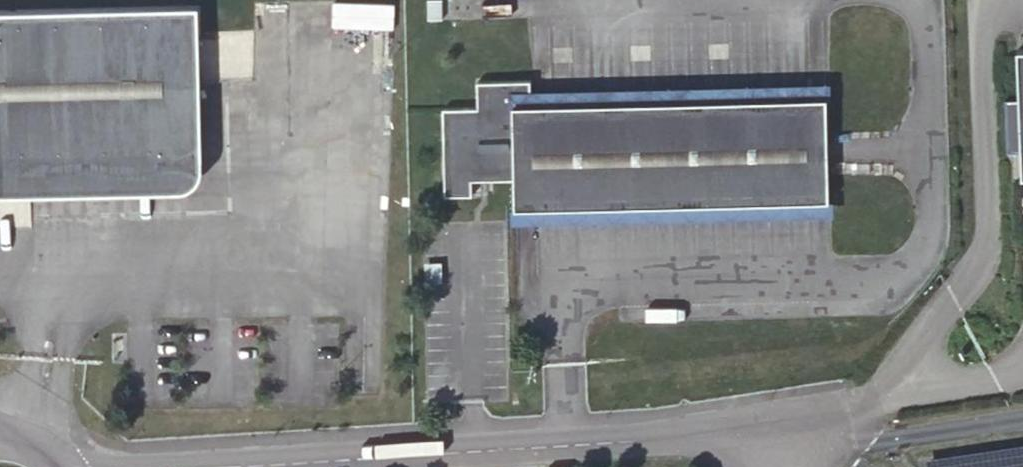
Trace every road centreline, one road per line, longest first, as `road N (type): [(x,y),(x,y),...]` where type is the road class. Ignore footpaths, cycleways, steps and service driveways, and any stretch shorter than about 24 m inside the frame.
road 1 (unclassified): [(241,466),(693,436),(726,443),(739,459)]
road 2 (unclassified): [(884,391),(739,459)]

